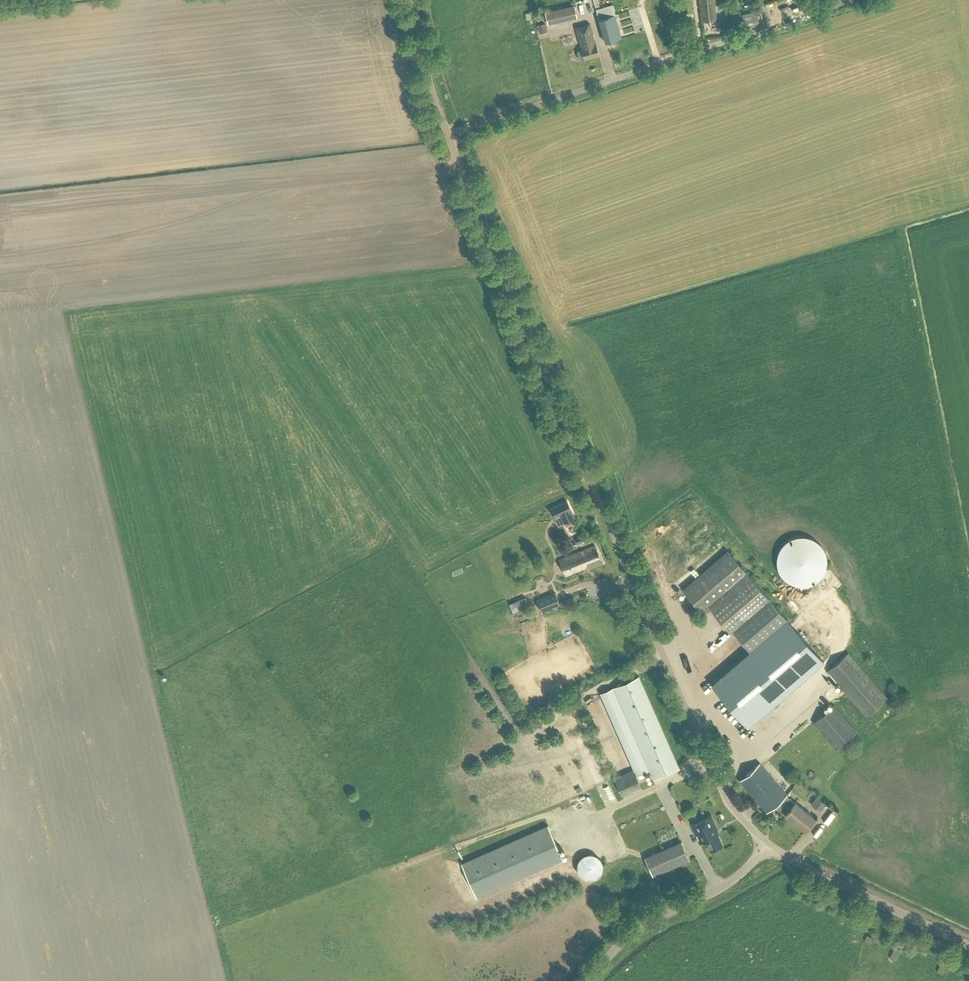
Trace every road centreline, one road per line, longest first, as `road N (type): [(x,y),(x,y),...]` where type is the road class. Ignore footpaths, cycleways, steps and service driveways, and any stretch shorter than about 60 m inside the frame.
road 1 (unclassified): [(768,843),(725,794),(697,739),(452,132)]
road 2 (unclassified): [(452,132),(728,40)]
road 3 (unclassified): [(588,980),(620,943),(728,882),(768,843)]
road 4 (unclassified): [(968,945),(768,843)]
road 5 (unclassified): [(452,132),(413,0)]

